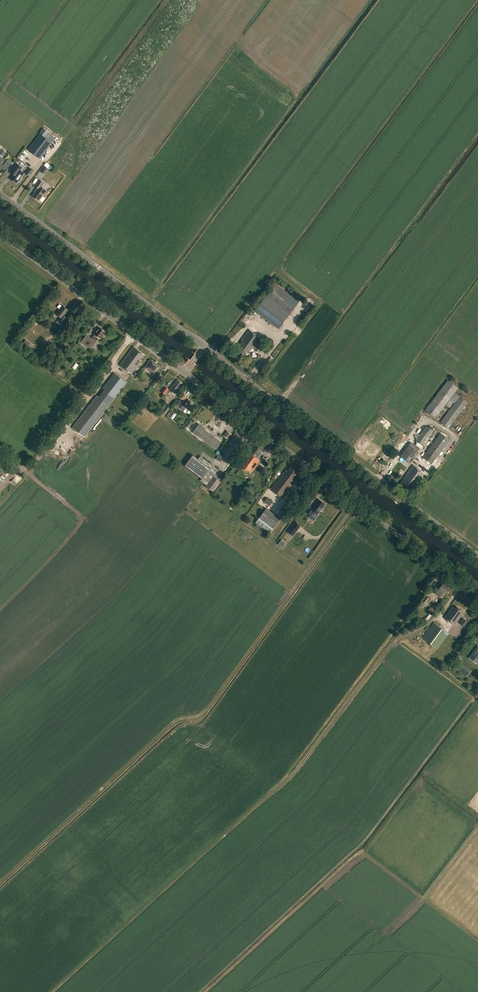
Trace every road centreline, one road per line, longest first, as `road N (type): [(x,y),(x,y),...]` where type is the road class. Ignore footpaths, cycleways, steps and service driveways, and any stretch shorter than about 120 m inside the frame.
road 1 (track): [(357,503),(204,713),(172,724),(0,882)]
road 2 (tertiary): [(477,595),(184,373)]
road 3 (unclassified): [(477,554),(204,346)]
road 4 (unclassified): [(204,346),(0,193)]
road 5 (tertiary): [(184,373),(0,234)]
road 6 (track): [(133,334),(33,467),(0,491)]

